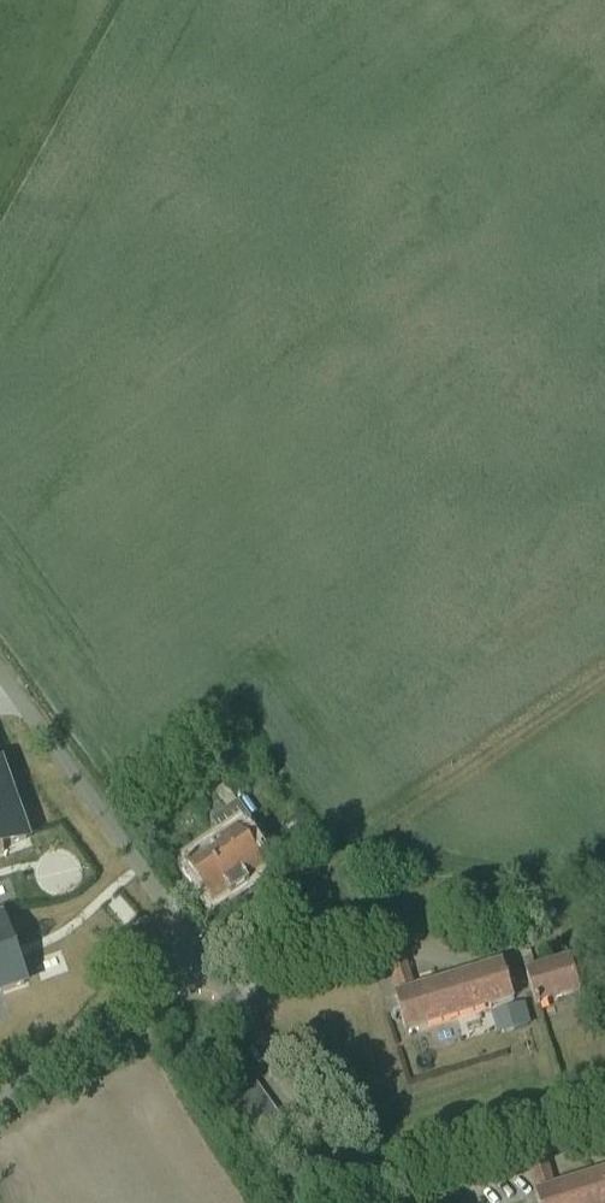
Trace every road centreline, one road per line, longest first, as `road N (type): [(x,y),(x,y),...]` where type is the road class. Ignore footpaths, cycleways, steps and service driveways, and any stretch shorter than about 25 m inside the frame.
road 1 (track): [(0,558),(157,444),(404,0)]
road 2 (track): [(307,878),(604,674)]
road 3 (residential): [(202,958),(0,671)]
road 4 (residential): [(398,1202),(202,958)]
road 5 (residential): [(0,1097),(202,958)]
road 6 (track): [(446,0),(604,91)]
road 7 (residential): [(202,958),(307,878)]

